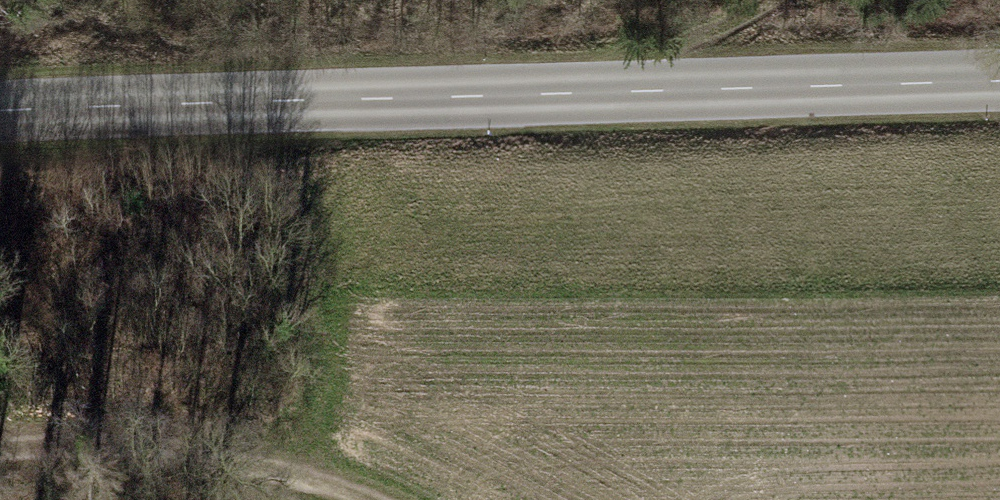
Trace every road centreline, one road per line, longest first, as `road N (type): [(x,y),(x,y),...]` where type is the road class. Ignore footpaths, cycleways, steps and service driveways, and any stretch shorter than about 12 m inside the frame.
road 1 (tertiary): [(0,117),(999,83)]
road 2 (track): [(363,499),(282,478),(40,440),(0,448)]
road 3 (track): [(772,0),(641,93)]

